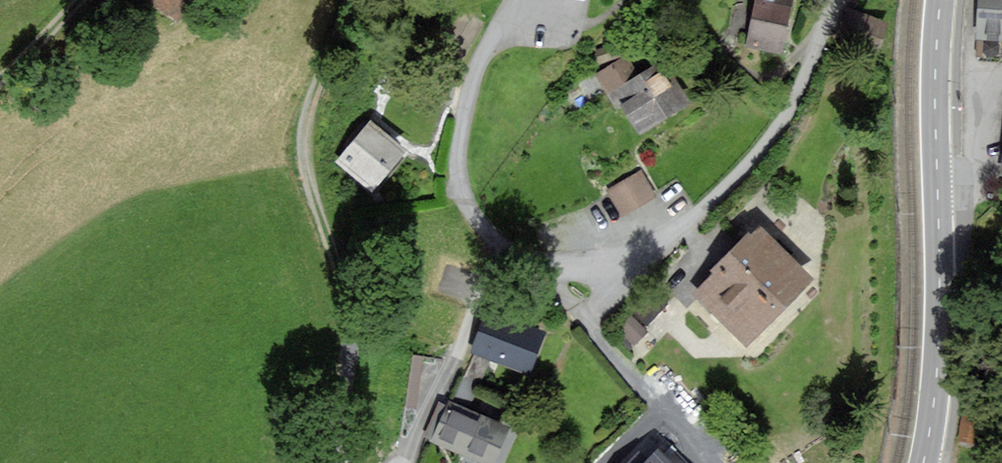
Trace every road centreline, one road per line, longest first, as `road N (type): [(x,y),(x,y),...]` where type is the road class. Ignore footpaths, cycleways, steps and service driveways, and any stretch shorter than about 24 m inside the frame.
road 1 (track): [(339,462),(329,416),(349,358),(352,311),(305,144),(311,99),(370,0)]
road 2 (residential): [(835,0),(787,116),(717,197),(665,240),(607,268),(552,272),(507,247)]
road 3 (secondary): [(941,0),(939,349),(923,462)]
road 4 (residential): [(507,247),(464,201),(461,129),(481,59),(514,21),(553,8)]
road 5 (residential): [(507,247),(410,462)]
road 6 (track): [(86,0),(0,85)]

